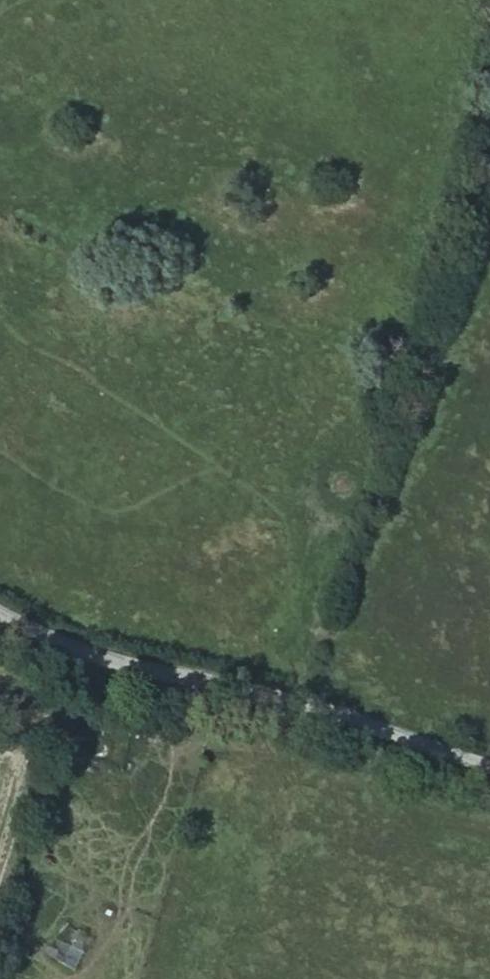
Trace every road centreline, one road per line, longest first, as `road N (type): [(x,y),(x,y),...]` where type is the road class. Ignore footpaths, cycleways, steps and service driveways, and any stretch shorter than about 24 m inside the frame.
road 1 (unclassified): [(489,769),(282,700),(91,657),(0,618)]

